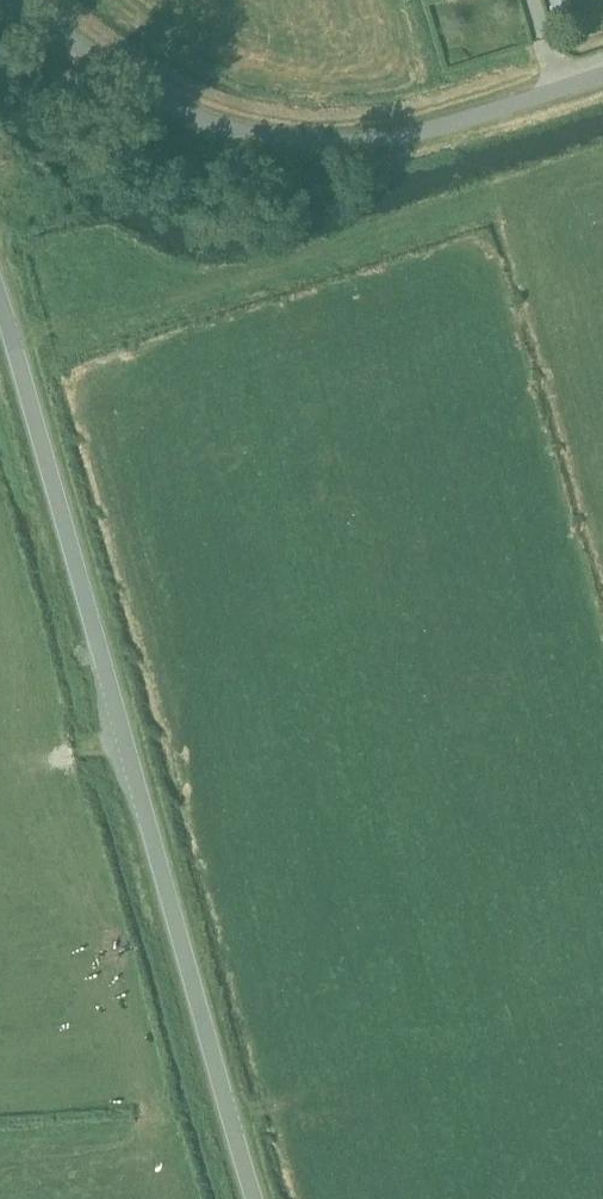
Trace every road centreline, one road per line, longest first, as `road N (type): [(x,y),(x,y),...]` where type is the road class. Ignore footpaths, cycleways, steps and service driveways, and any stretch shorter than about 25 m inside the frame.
road 1 (unclassified): [(0,298),(254,1198)]
road 2 (unclassified): [(23,0),(142,91),(208,122),(270,139),(402,135),(557,89)]
road 3 (track): [(364,1078),(231,1121)]

